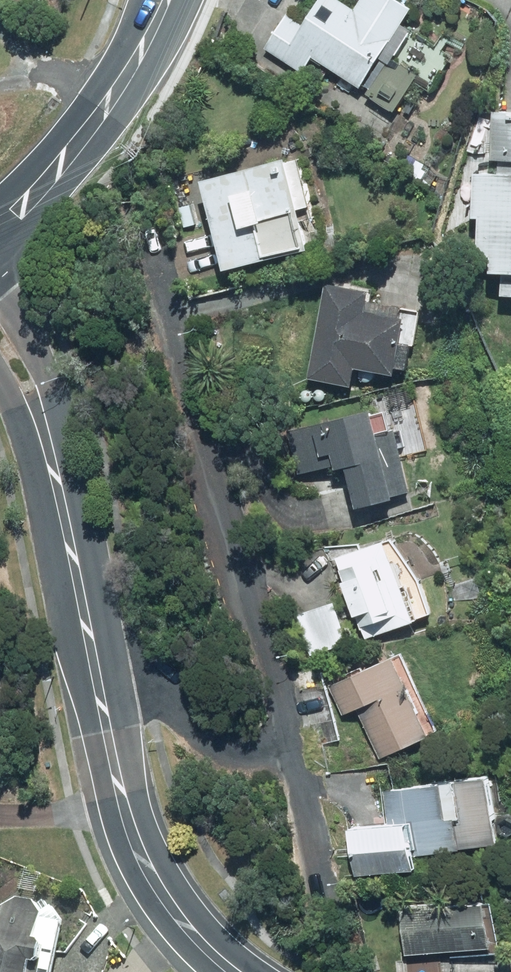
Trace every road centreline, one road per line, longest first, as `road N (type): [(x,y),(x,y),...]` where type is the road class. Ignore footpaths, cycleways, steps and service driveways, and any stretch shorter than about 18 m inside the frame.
road 1 (residential): [(281,757),(281,692),(184,310),(154,233)]
road 2 (tertiary): [(223,971),(159,897),(112,804),(94,686)]
road 3 (tertiary): [(0,288),(54,382),(79,590)]
road 4 (secondary): [(165,0),(154,33),(80,143),(0,230)]
road 5 (tertiary): [(79,590),(0,383)]
road 6 (residential): [(94,686),(140,691),(215,747),(281,757)]
road 7 (residential): [(329,908),(281,757)]

